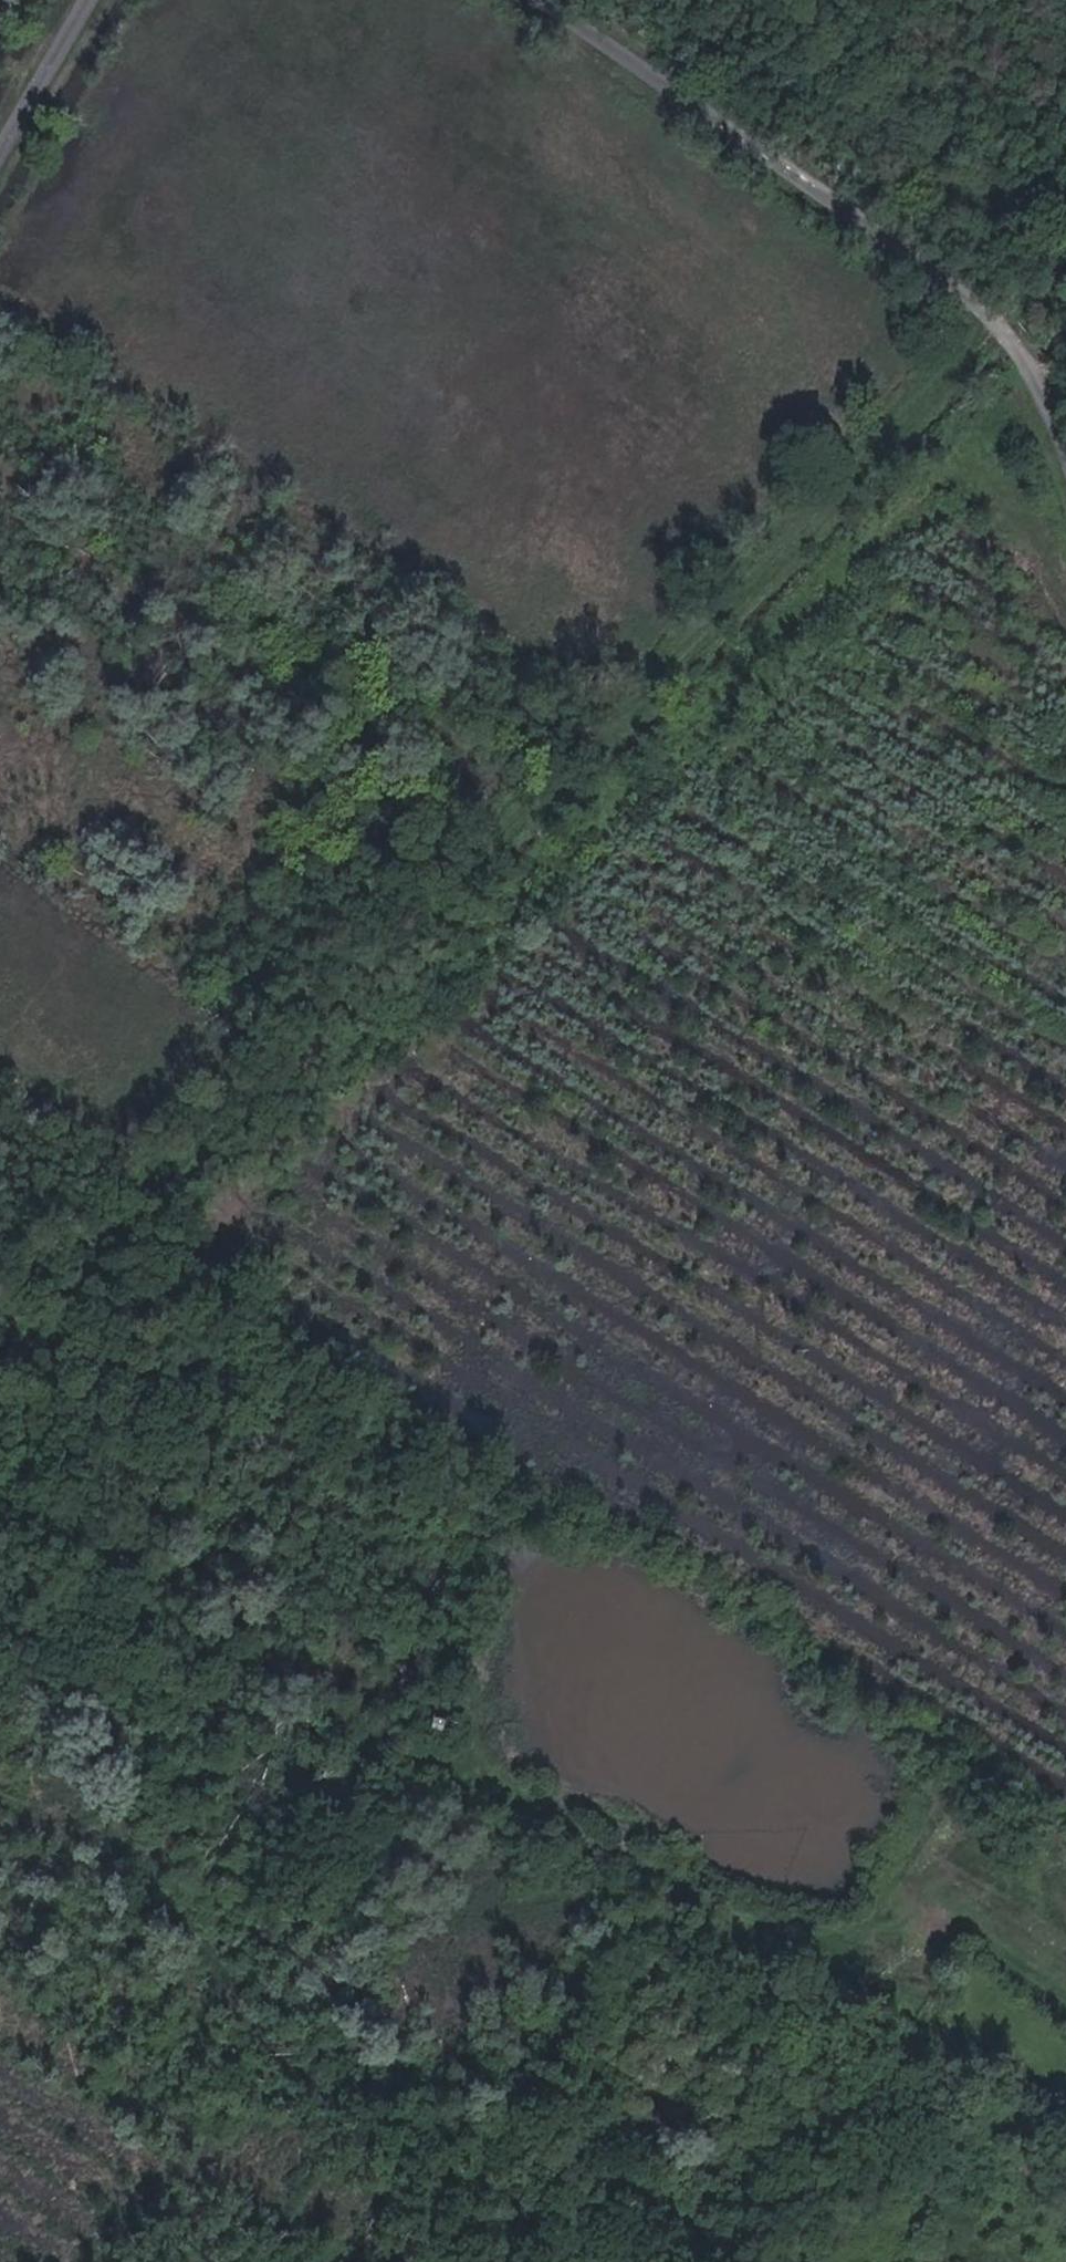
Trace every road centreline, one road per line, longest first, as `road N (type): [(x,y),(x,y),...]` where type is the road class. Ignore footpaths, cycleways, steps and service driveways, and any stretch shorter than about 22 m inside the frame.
road 1 (residential): [(596,0),(692,62),(1029,362),(1065,451)]
road 2 (residential): [(110,0),(0,189)]

